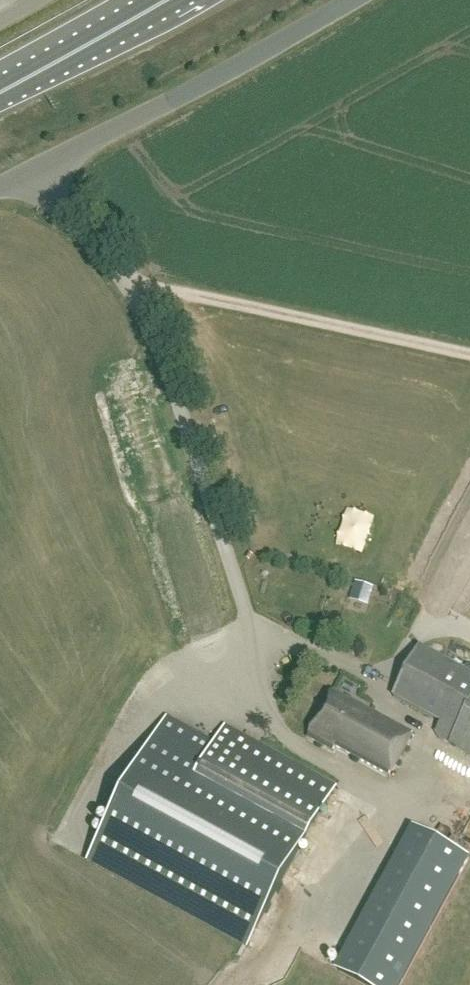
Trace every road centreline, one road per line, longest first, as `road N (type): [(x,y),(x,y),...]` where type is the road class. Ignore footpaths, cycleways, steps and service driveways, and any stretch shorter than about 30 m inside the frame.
road 1 (tertiary): [(346,0),(28,171)]
road 2 (track): [(134,284),(469,356)]
road 3 (trunk): [(0,92),(165,0)]
road 4 (unclassified): [(134,284),(28,171)]

